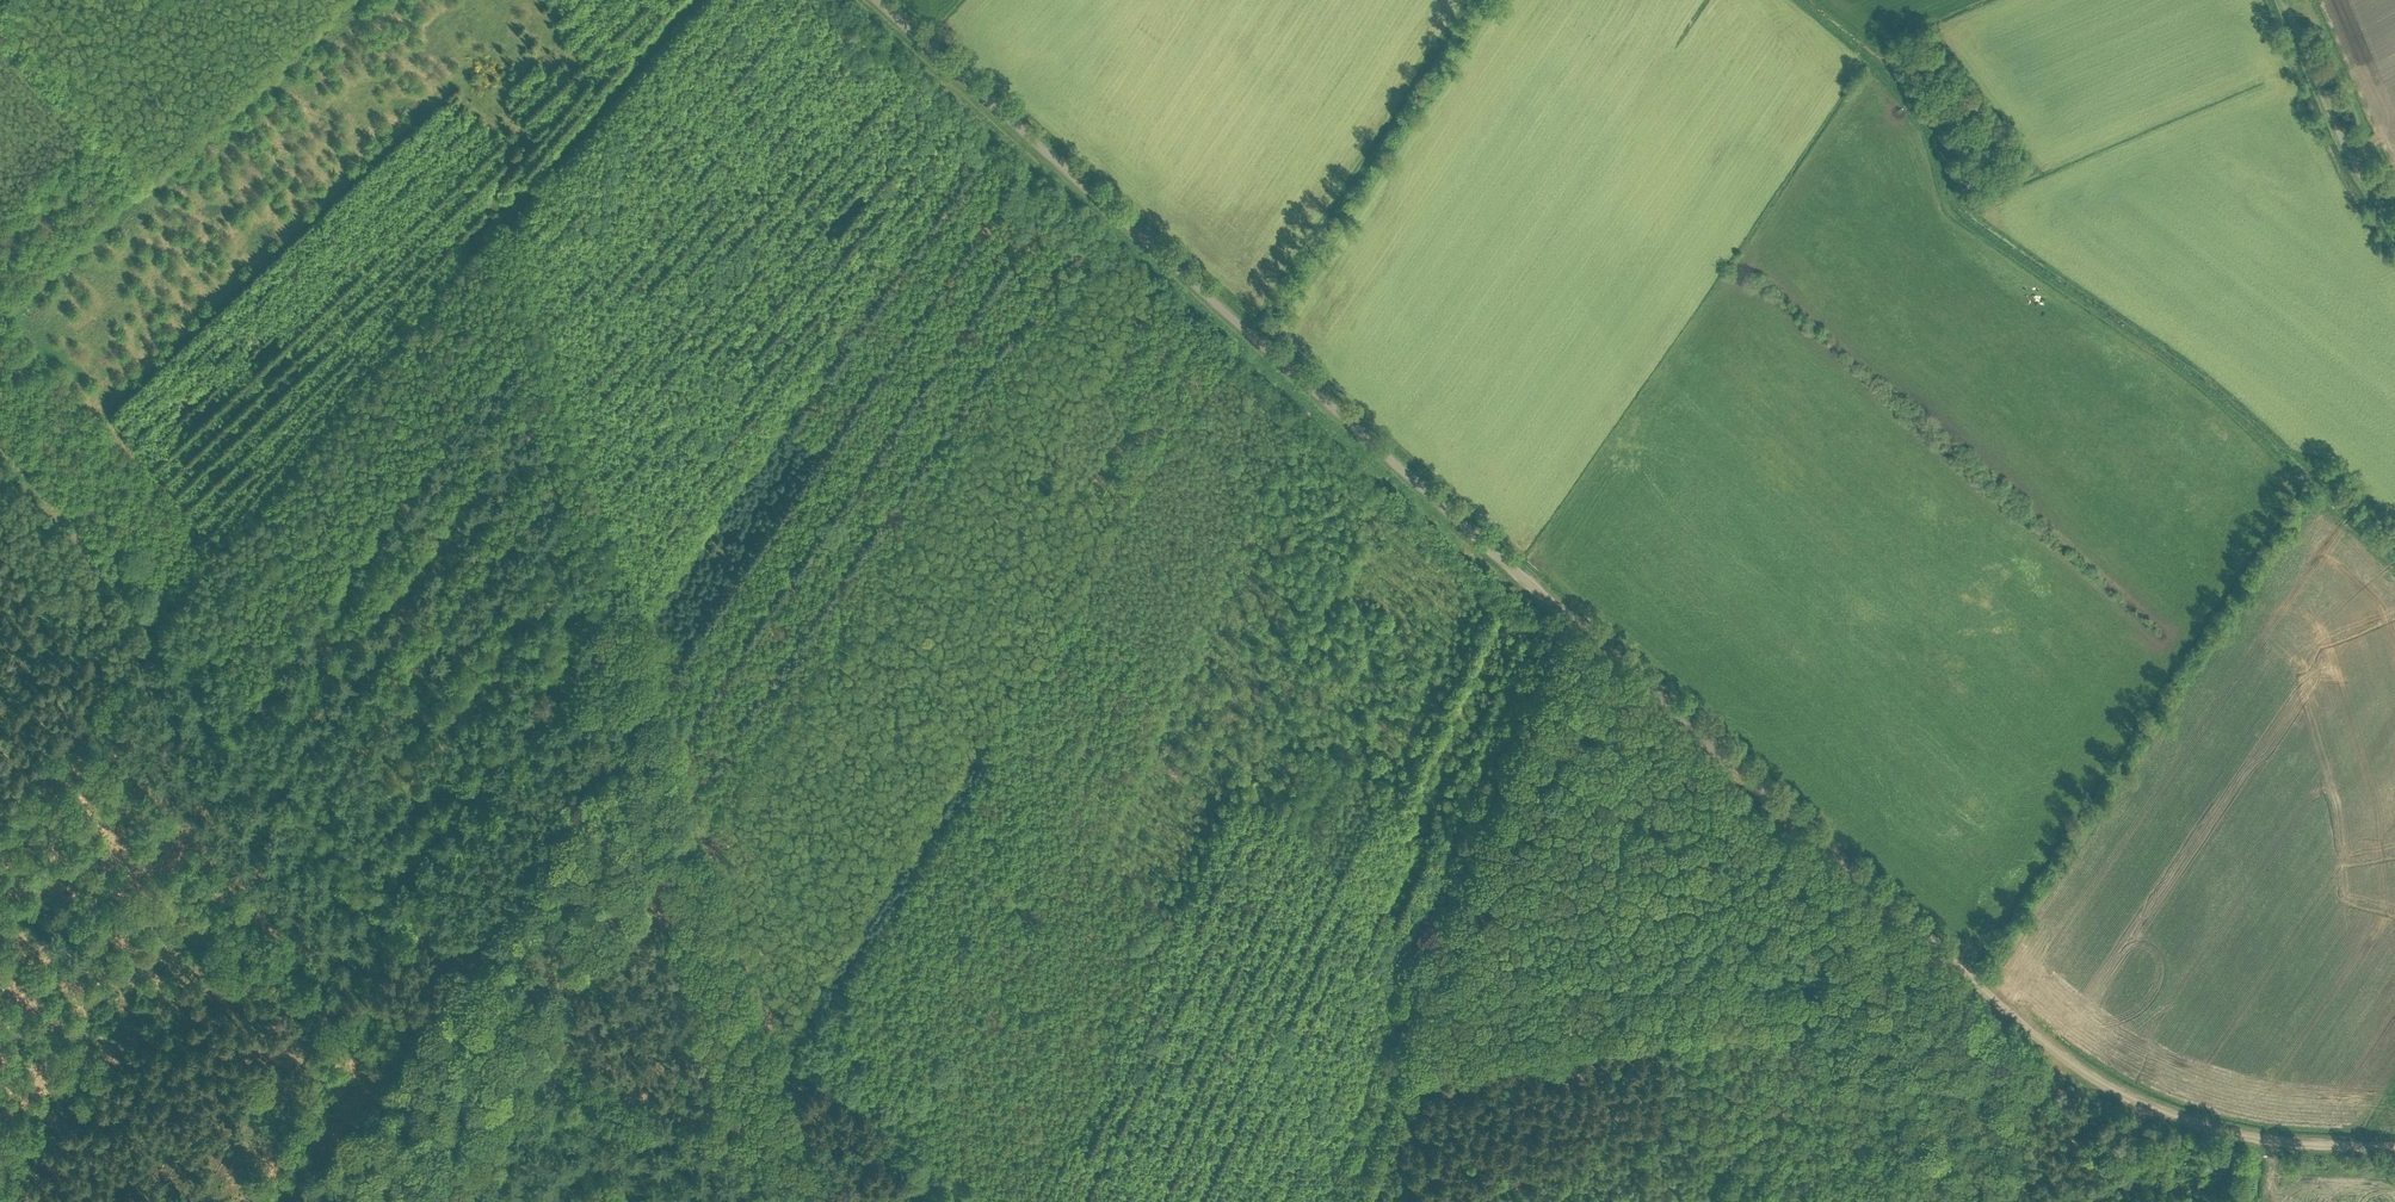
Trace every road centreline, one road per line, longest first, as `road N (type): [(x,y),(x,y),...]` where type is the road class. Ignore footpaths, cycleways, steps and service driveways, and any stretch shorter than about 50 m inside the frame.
road 1 (unclassified): [(877,0),(2063,1058),(2145,1105),(2230,1132),(2394,1146)]
road 2 (track): [(277,1201),(345,1012),(813,1153),(835,1201)]
road 3 (track): [(1346,1201),(1566,617)]
road 4 (unclassified): [(2394,226),(2348,148),(2284,0)]

